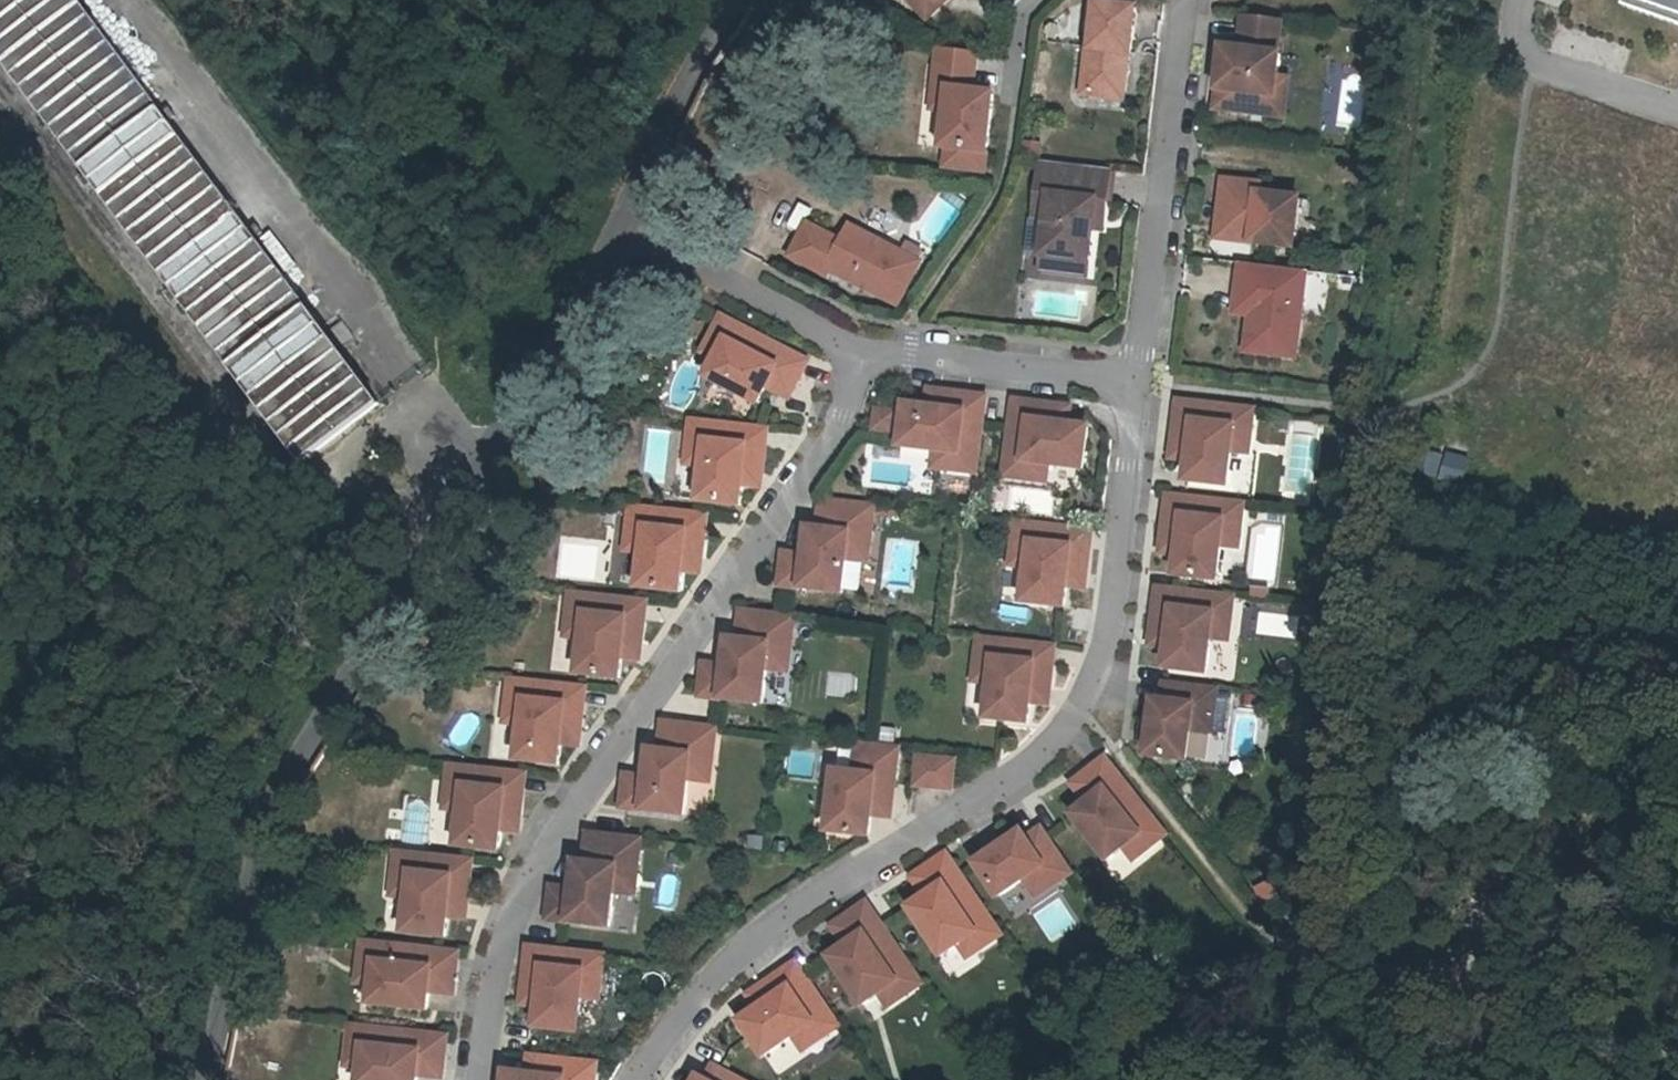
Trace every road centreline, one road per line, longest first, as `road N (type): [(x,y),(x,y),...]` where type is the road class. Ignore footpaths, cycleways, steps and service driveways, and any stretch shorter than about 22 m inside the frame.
road 1 (residential): [(630,1079),(662,1034),(768,929),(1001,776),(1050,740),(1082,703),(1116,598),(1139,371)]
road 2 (residential): [(857,345),(846,418),(526,882),(502,940),(481,1079)]
road 3 (unclassified): [(484,479),(278,896),(232,1079)]
road 4 (residential): [(1139,371),(1186,0)]
road 5 (residential): [(1139,371),(857,345)]
road 6 (unclassified): [(614,229),(484,479)]
road 7 (residential): [(857,345),(614,229)]
road 8 (unclassified): [(753,0),(614,229)]
road 9 (unclassified): [(323,479),(364,488),(484,479)]
road 10 (unclassified): [(323,479),(432,390)]

